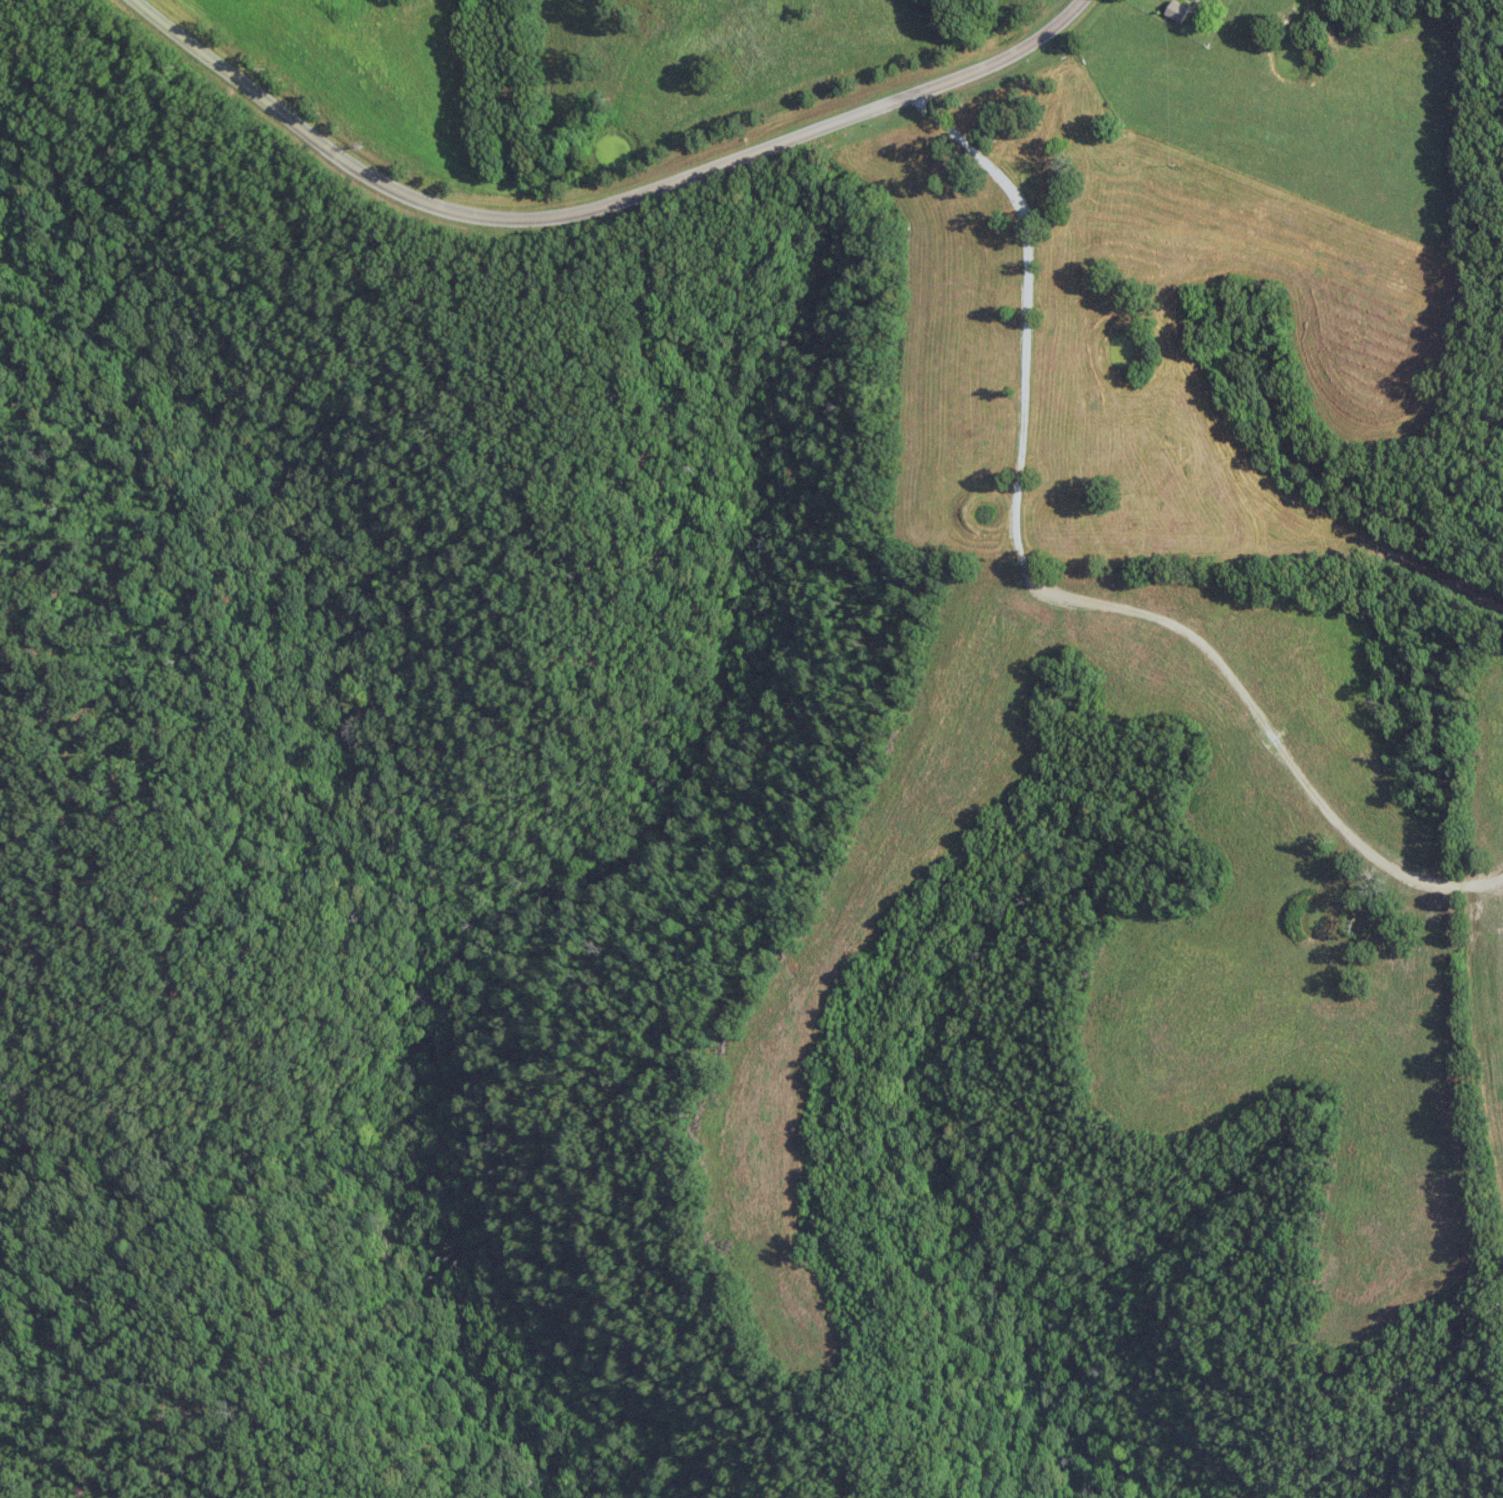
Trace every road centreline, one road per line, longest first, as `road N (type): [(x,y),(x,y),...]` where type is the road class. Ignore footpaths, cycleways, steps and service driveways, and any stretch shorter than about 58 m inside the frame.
road 1 (secondary): [(144,0),(342,154),(405,191),(476,212),(552,215),(626,199),(990,66),(1053,28),(1079,0)]

